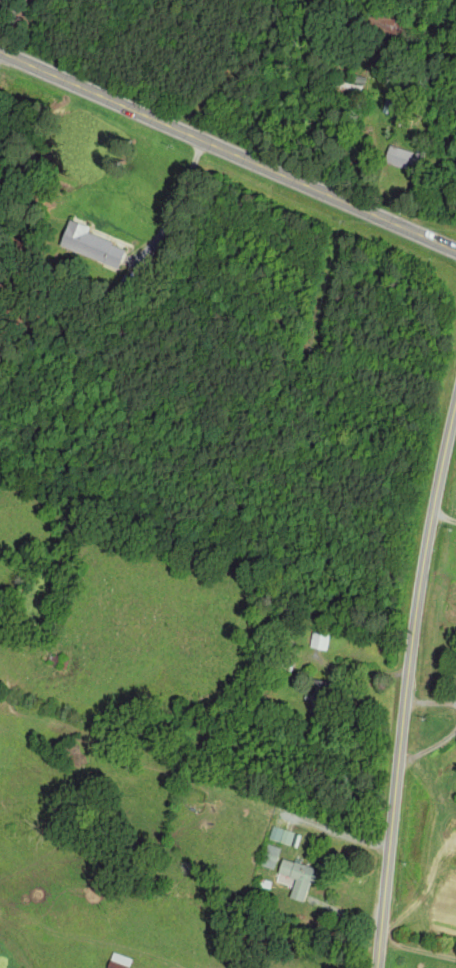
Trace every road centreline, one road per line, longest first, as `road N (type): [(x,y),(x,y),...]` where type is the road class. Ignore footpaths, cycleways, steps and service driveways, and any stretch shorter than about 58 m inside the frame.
road 1 (tertiary): [(385,967),(417,629),(455,442)]
road 2 (primary): [(455,253),(0,55)]

